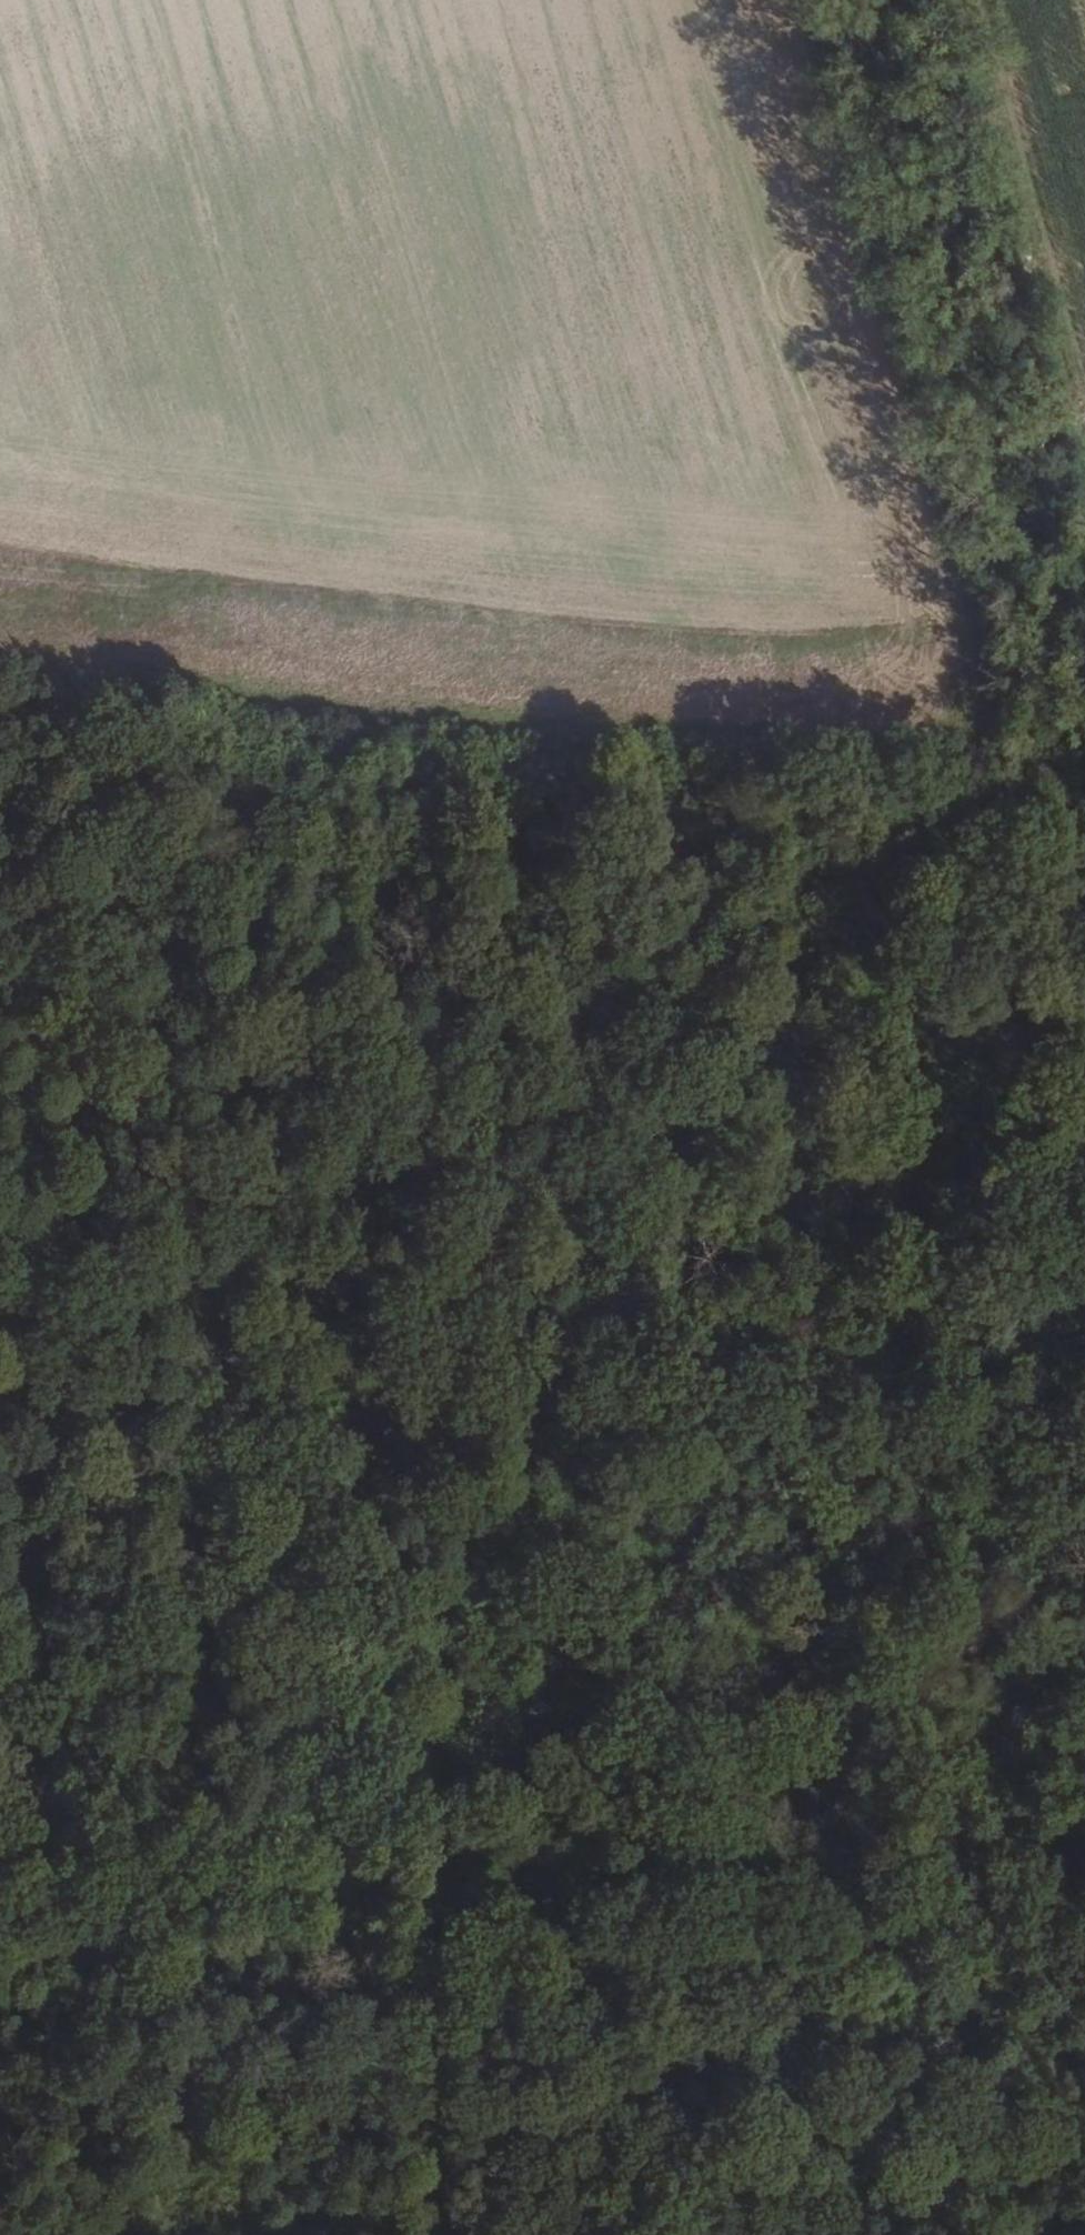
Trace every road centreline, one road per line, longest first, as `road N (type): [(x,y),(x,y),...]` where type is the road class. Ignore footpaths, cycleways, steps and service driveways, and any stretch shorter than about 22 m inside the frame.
road 1 (track): [(1084,1858),(421,1874)]
road 2 (track): [(0,1886),(421,1874)]

